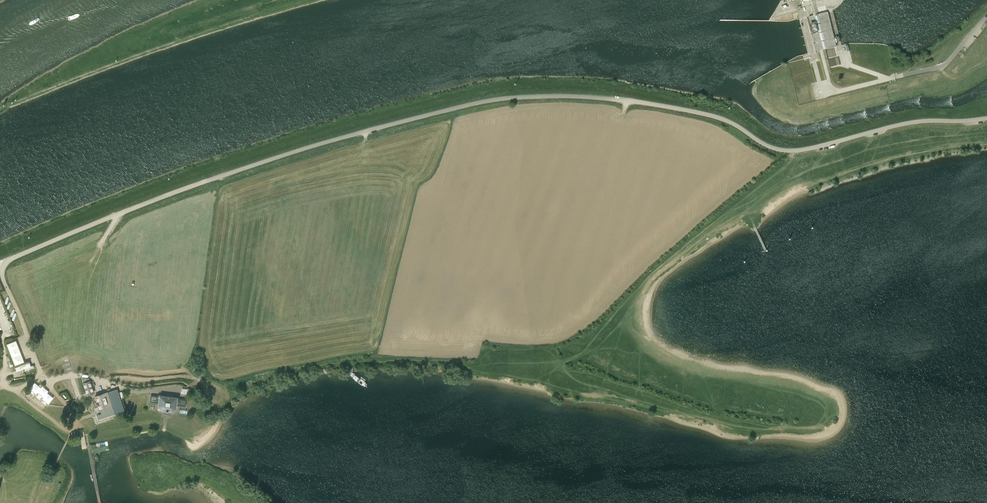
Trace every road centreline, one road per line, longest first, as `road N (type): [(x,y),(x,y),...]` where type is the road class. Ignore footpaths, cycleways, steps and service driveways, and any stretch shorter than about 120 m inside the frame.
road 1 (unclassified): [(986,118),(912,123),(783,150),(718,118),(653,104),(569,96),(490,101),(231,173),(6,263),(4,280),(44,381),(81,375),(134,391),(180,391)]

